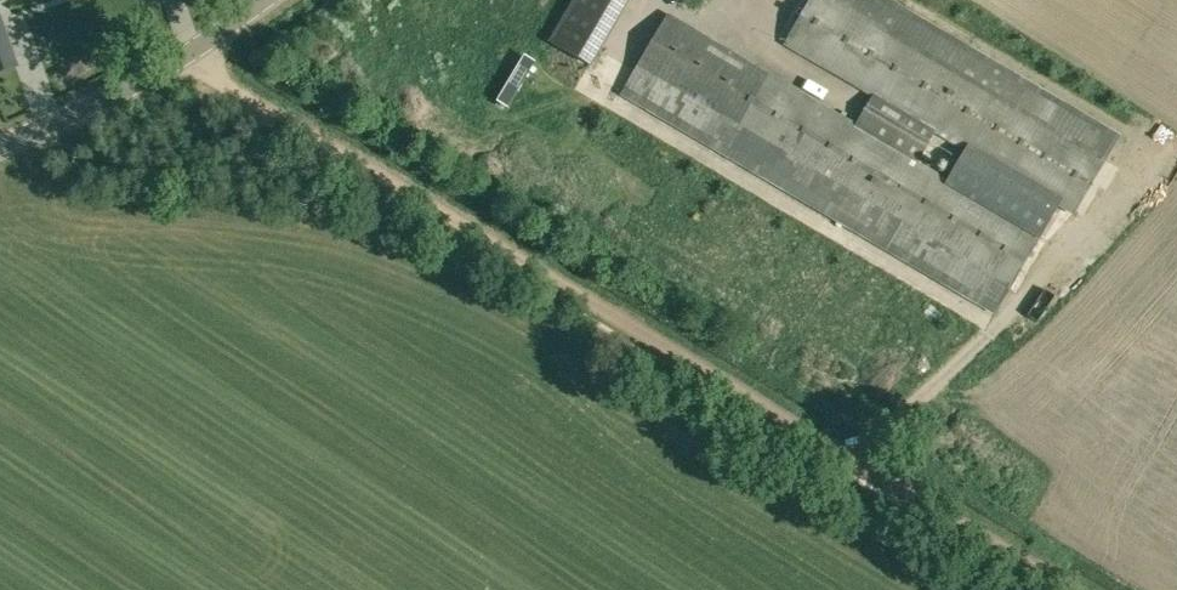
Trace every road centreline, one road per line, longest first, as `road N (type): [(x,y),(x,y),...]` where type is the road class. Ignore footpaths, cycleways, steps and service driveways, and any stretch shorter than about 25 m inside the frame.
road 1 (track): [(1068,589),(239,91),(189,53)]
road 2 (tertiary): [(0,143),(189,53),(263,0)]

